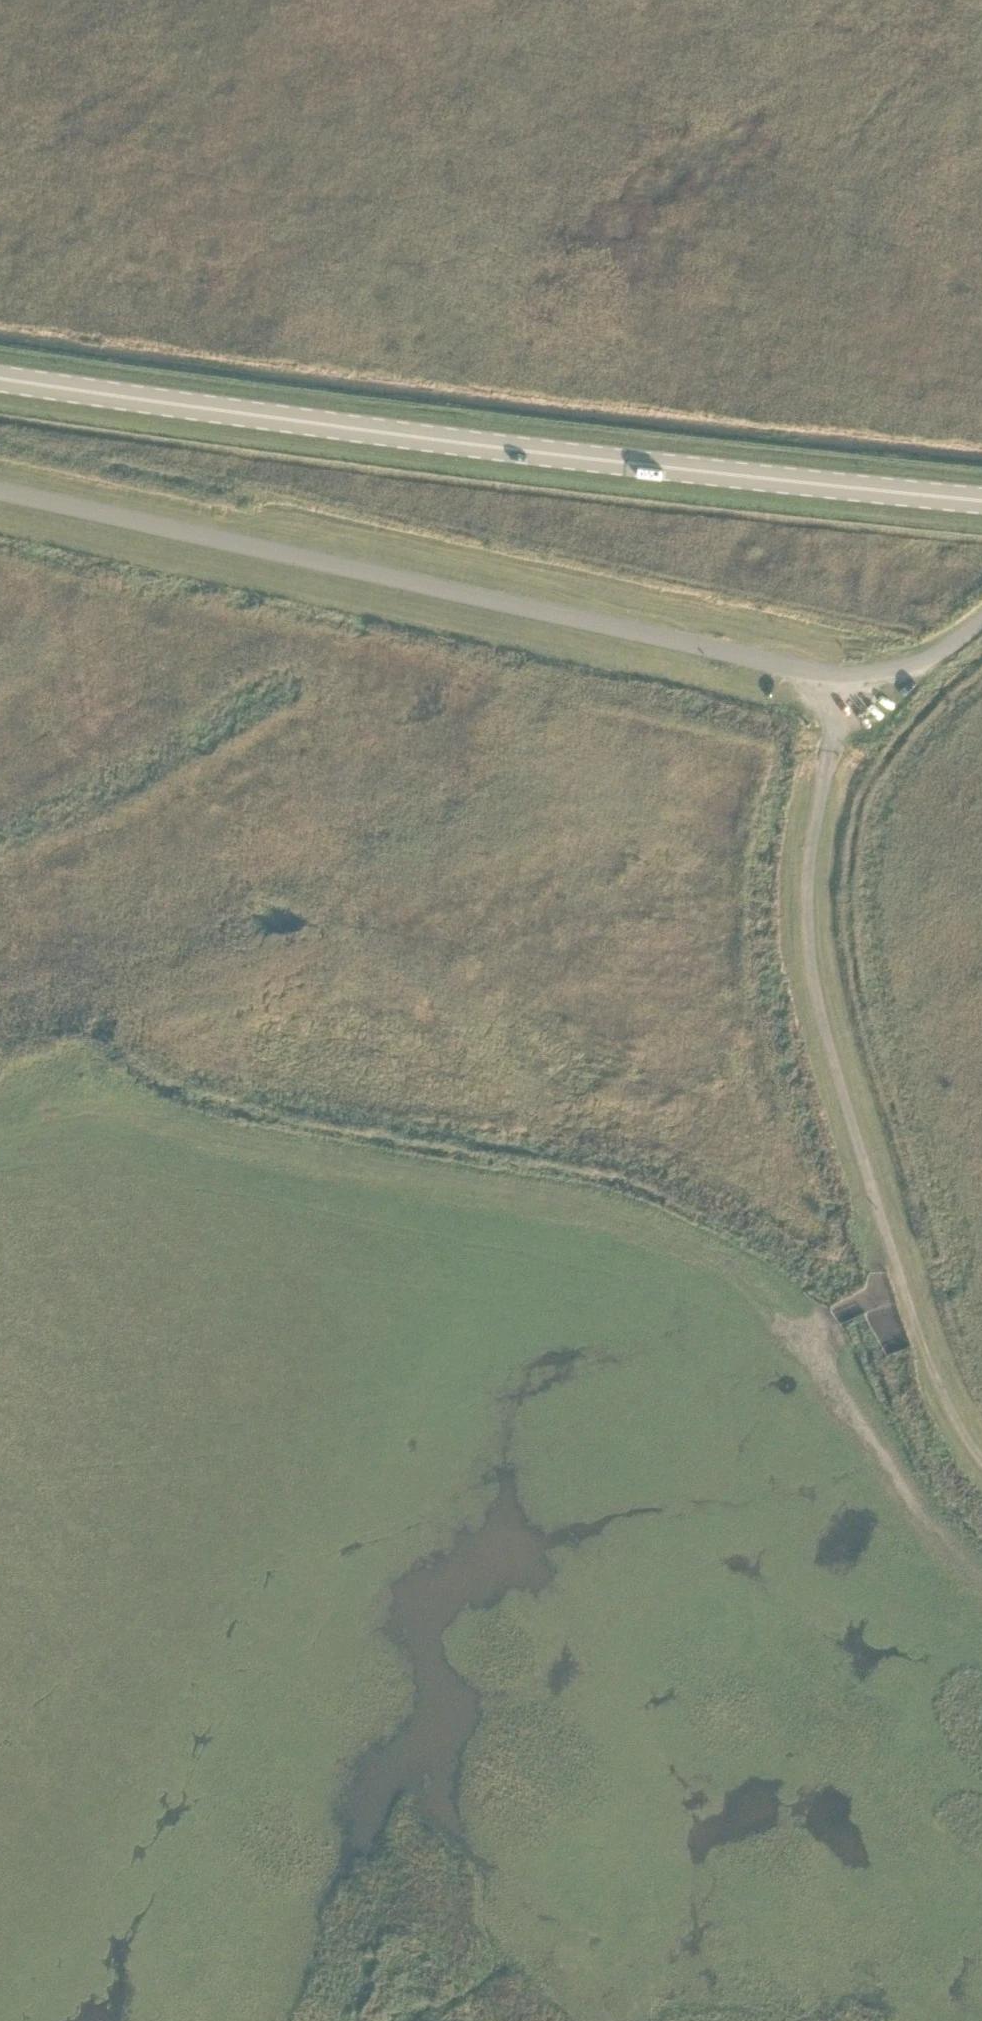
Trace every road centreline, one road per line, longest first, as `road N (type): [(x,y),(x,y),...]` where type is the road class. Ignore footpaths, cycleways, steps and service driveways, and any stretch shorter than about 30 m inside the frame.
road 1 (primary): [(981,498),(230,411),(0,376)]
road 2 (unclassified): [(815,669),(0,490)]
road 3 (track): [(981,1457),(951,1411),(918,1334),(814,970),(811,867),(832,730),(815,669)]
road 4 (unclassified): [(815,669),(886,669),(917,659),(981,617)]

